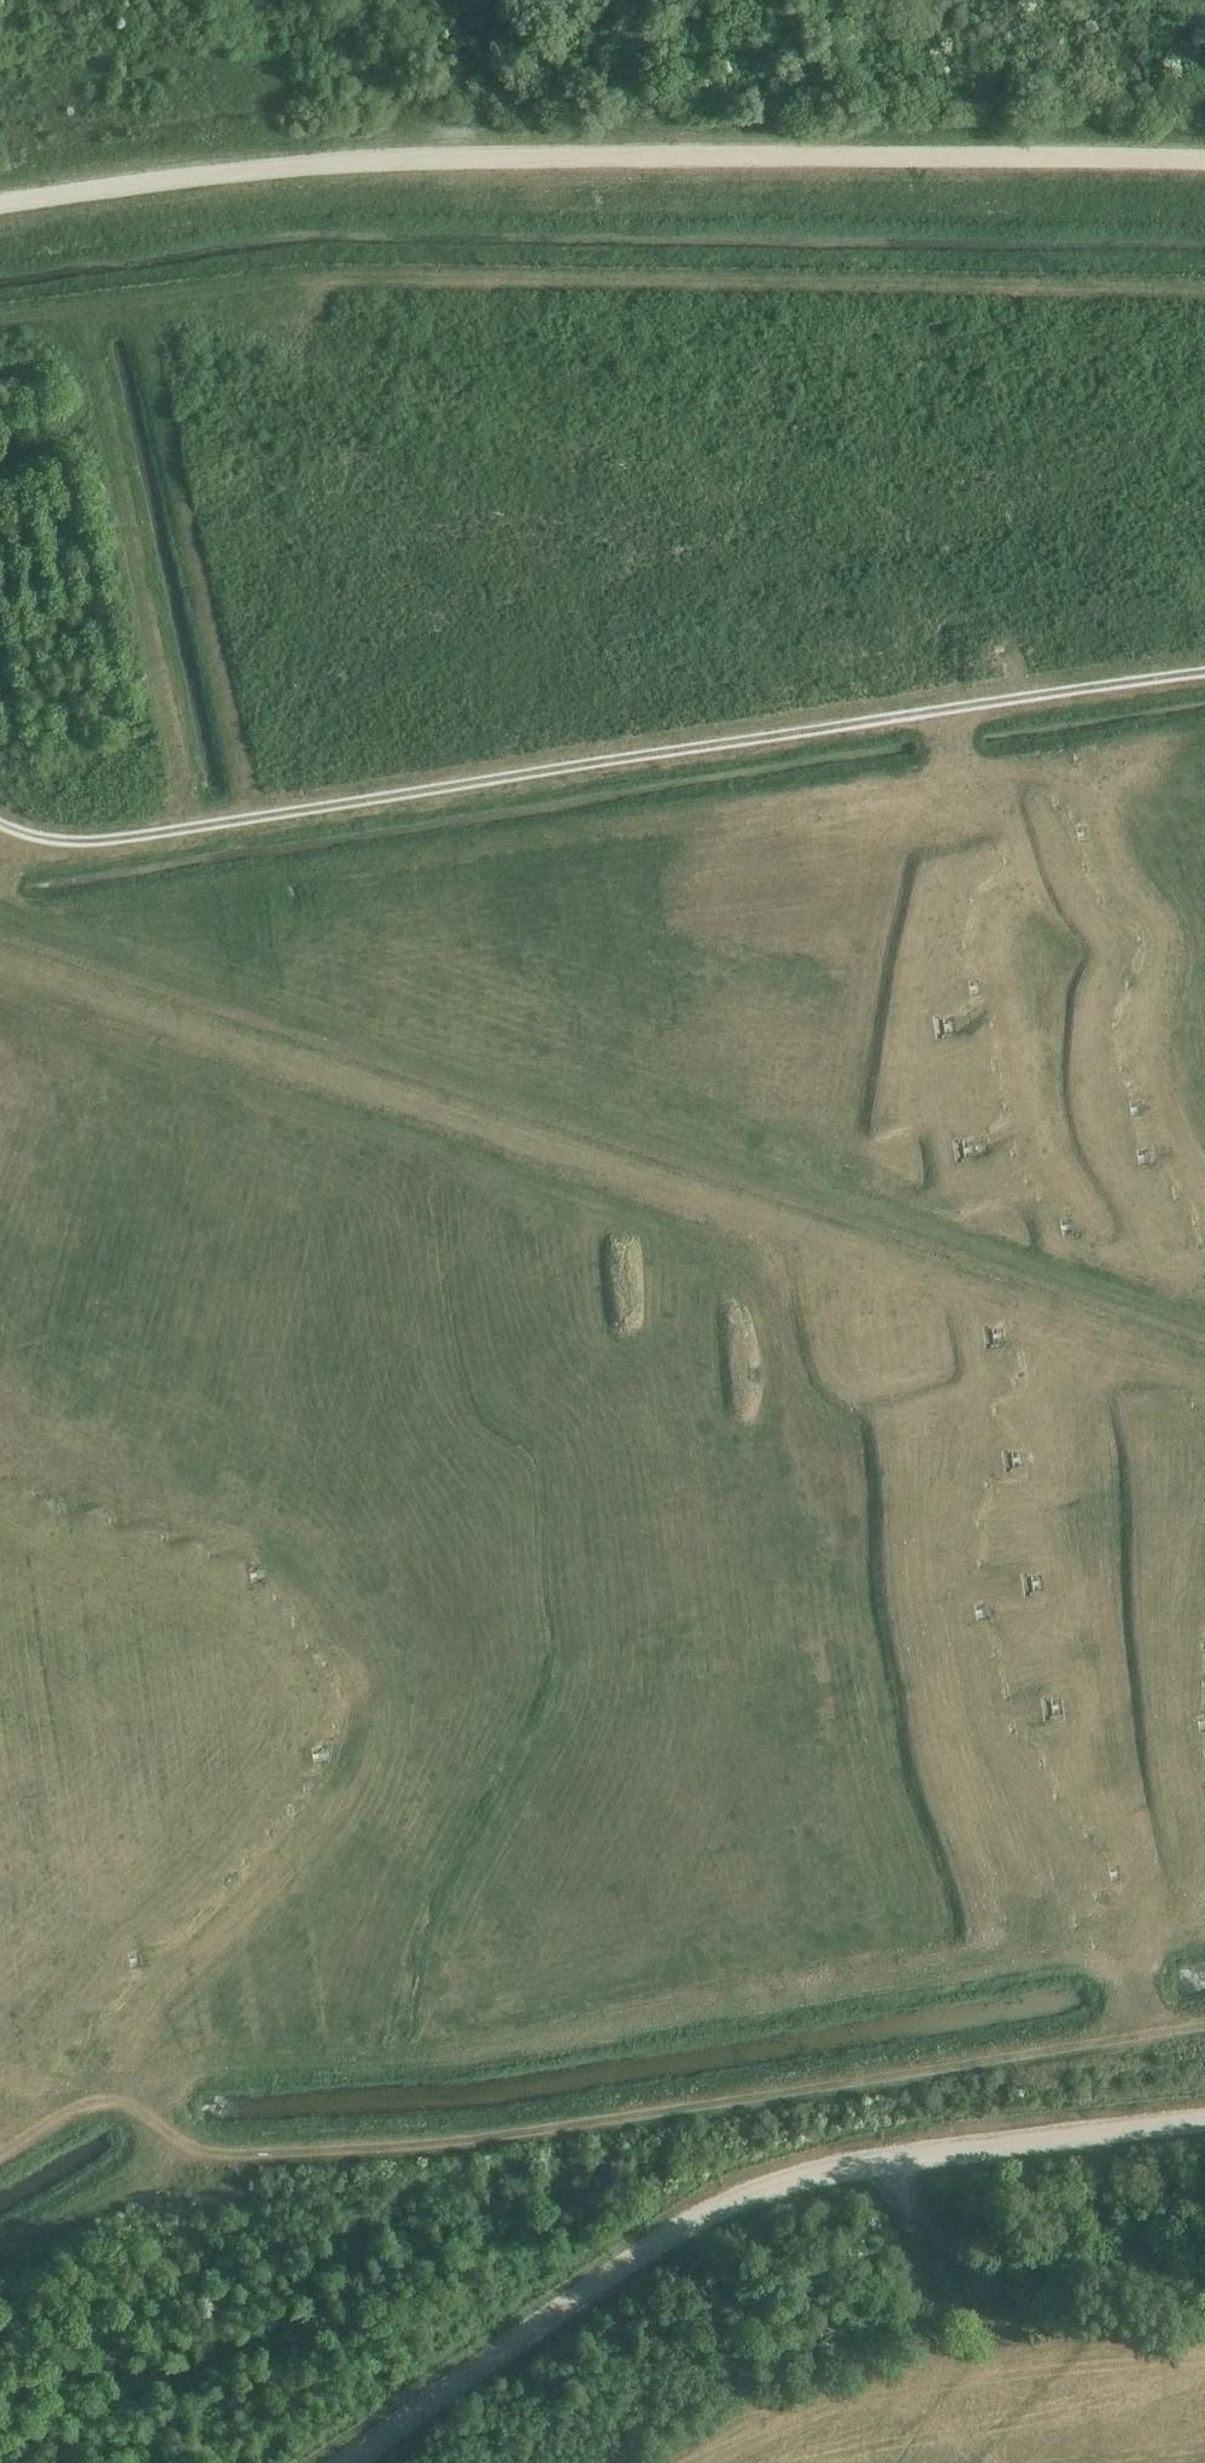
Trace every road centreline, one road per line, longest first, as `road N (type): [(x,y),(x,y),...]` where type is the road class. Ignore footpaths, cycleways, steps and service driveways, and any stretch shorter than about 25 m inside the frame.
road 1 (track): [(0,202),(212,171),(446,155),(1204,159)]
road 2 (track): [(1204,2112),(910,2157),(745,2204),(516,2337),(346,2462)]

